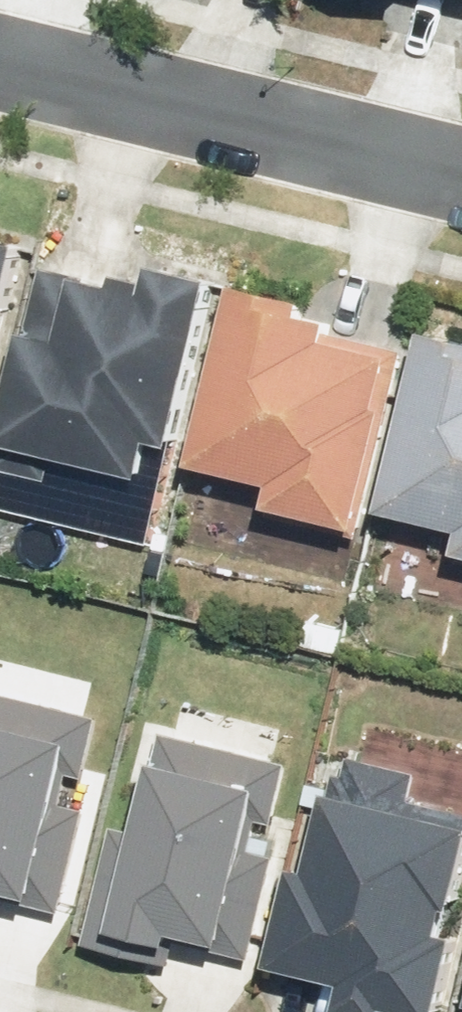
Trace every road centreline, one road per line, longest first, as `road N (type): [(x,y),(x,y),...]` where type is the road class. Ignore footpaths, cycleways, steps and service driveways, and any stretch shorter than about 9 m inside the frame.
road 1 (residential): [(461,182),(0,66)]

